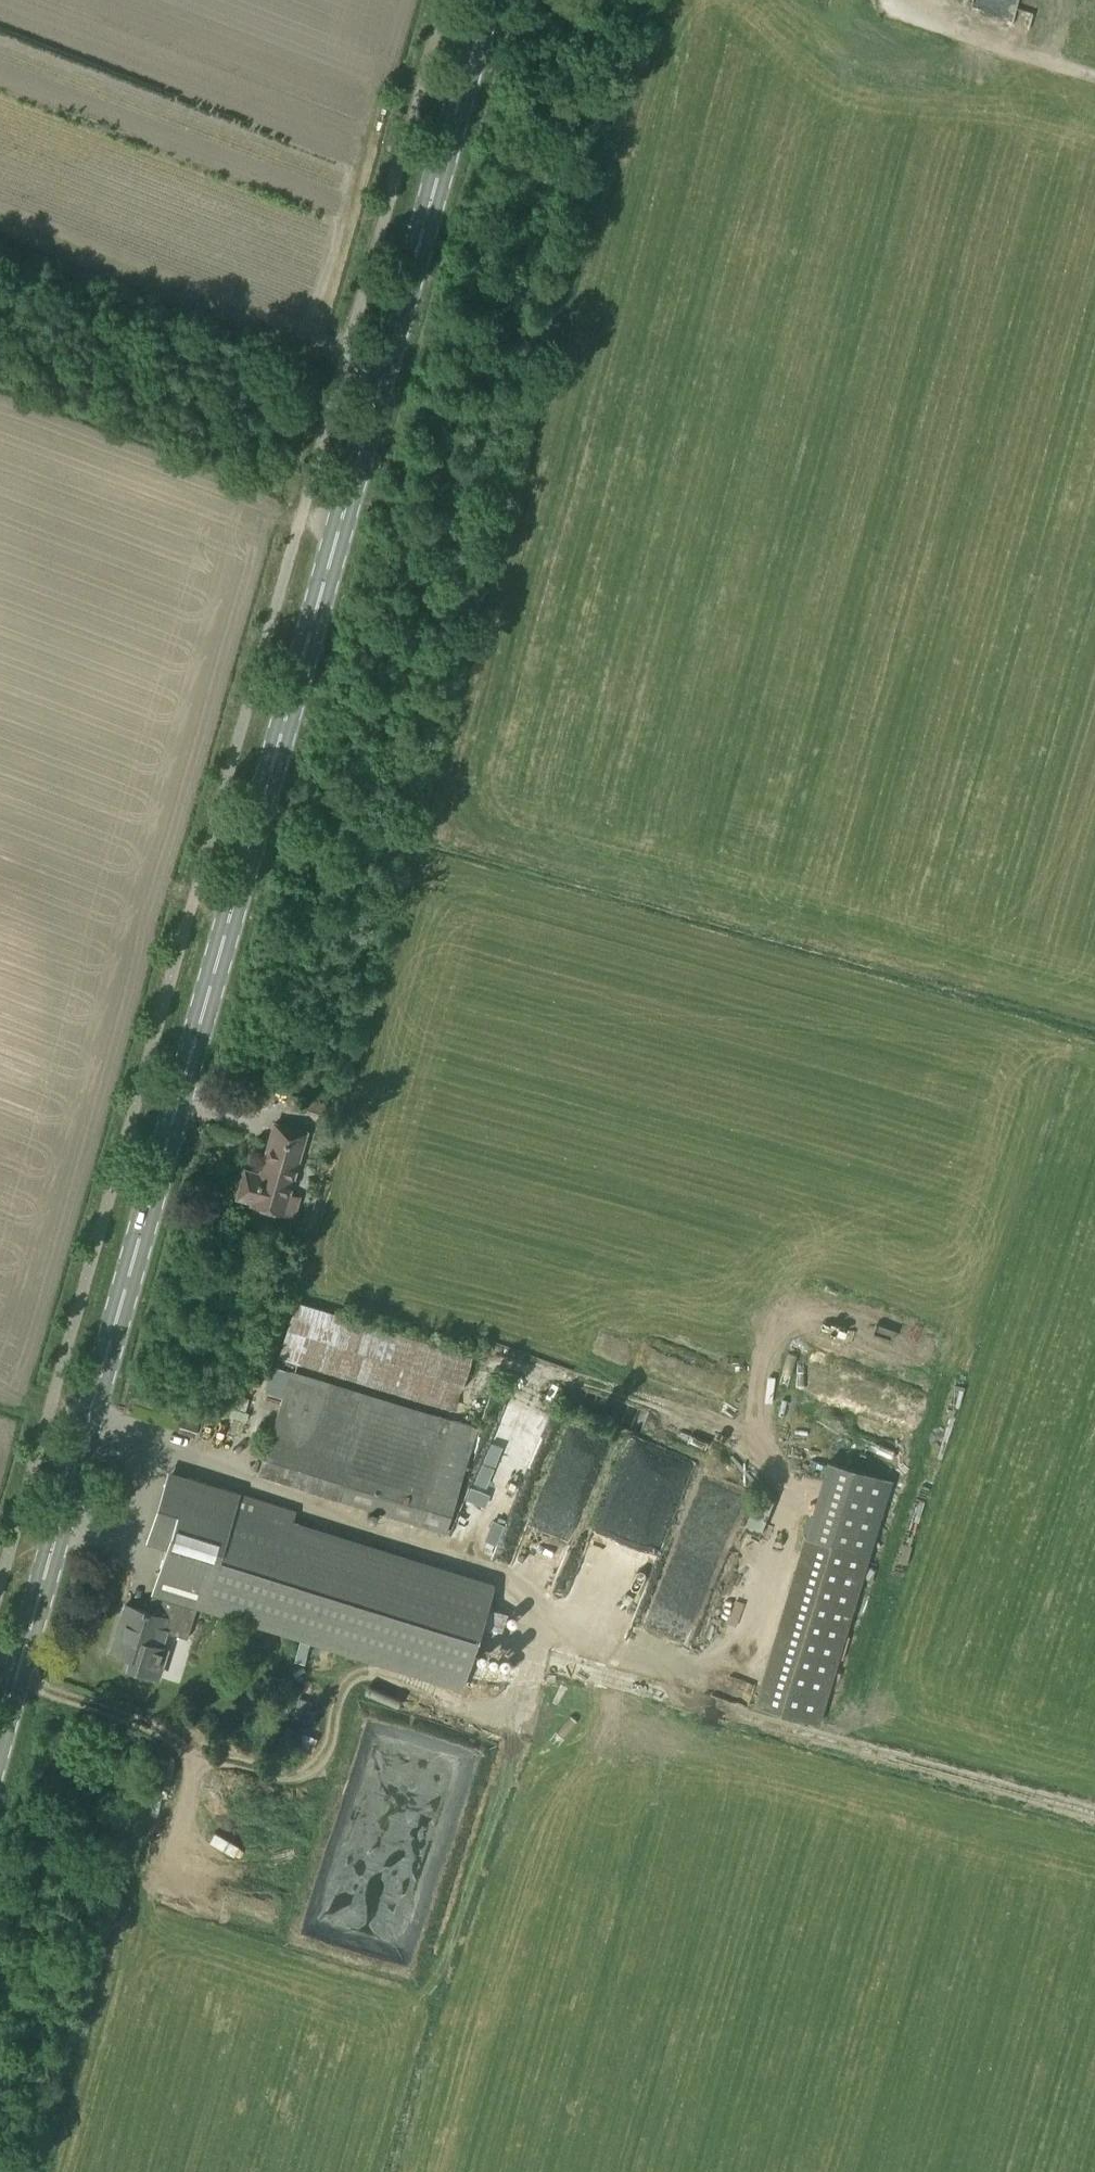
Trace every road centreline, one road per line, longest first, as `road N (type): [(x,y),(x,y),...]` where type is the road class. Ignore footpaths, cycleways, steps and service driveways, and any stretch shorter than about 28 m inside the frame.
road 1 (secondary): [(0,1788),(492,0)]

